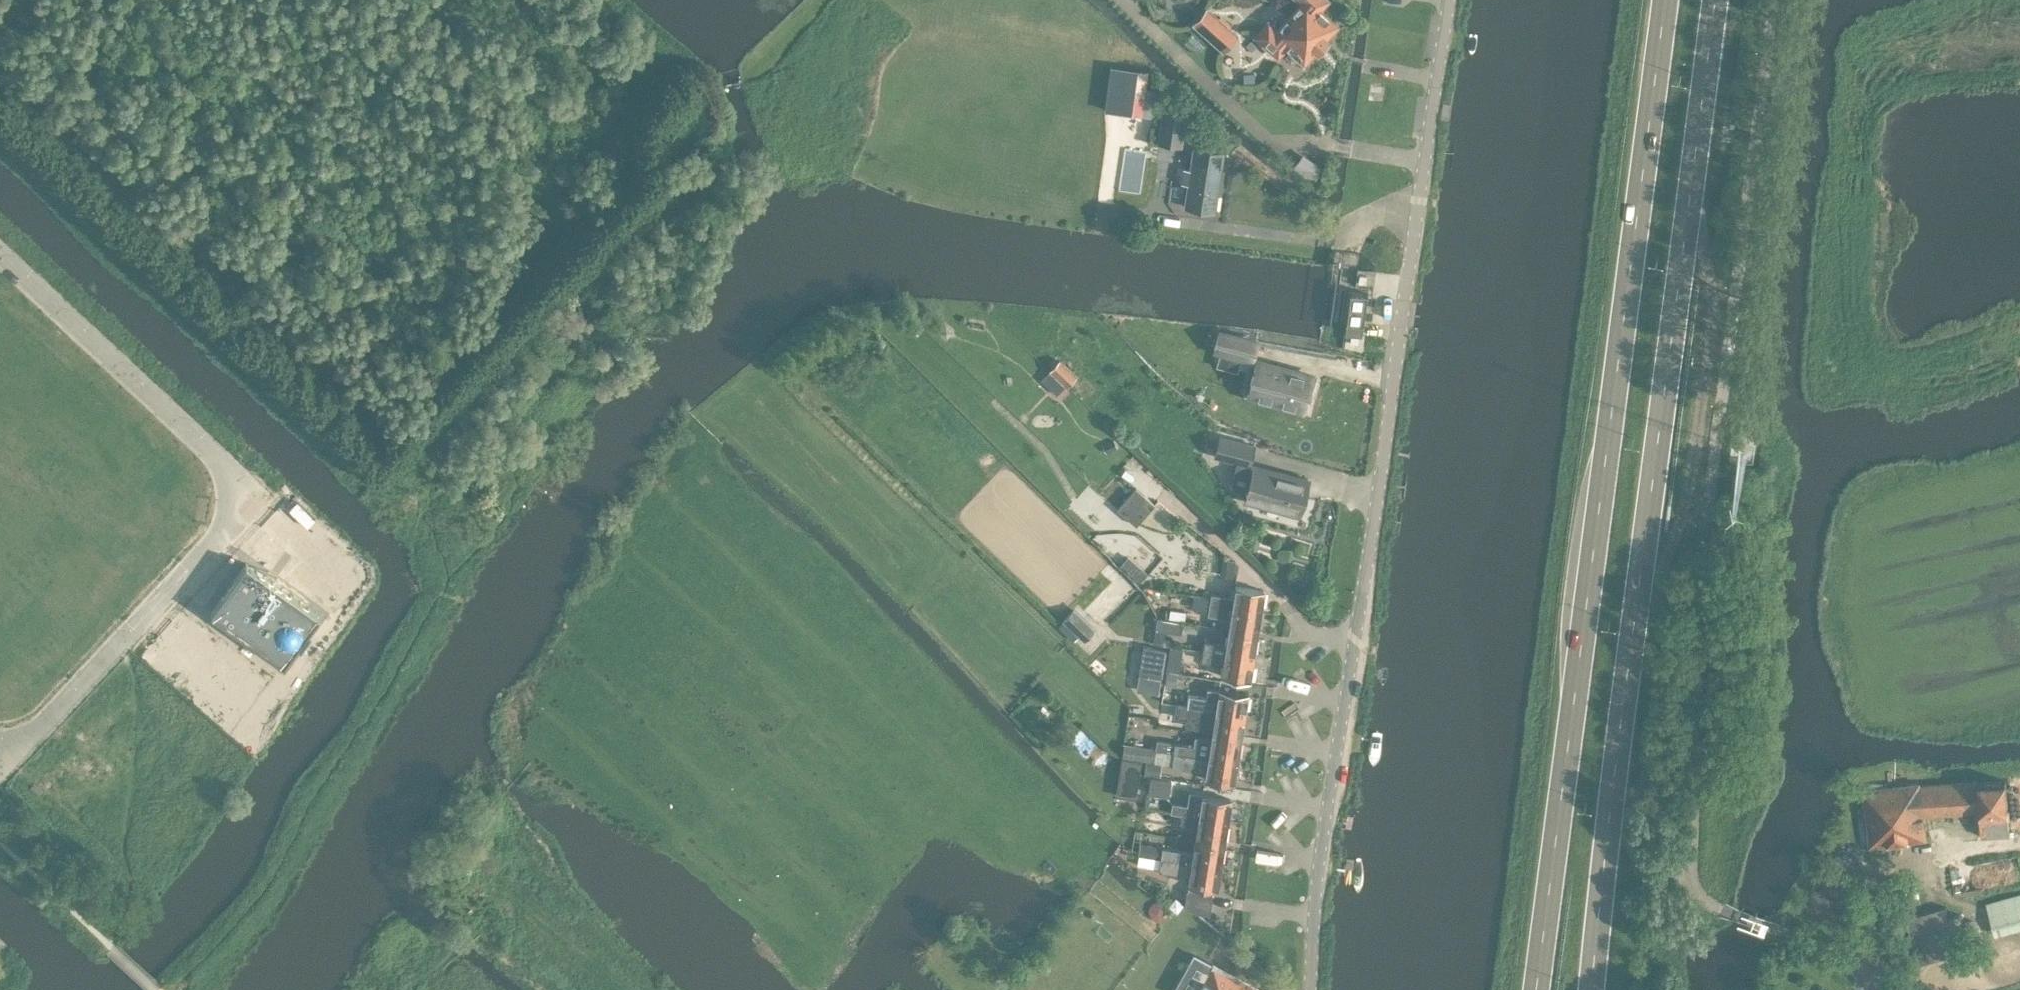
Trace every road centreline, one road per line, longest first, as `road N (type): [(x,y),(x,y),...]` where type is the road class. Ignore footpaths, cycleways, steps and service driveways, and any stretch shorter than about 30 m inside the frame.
road 1 (unclassified): [(1313,989),(1320,863),(1448,0)]
road 2 (trunk): [(1666,0),(1536,989)]
road 3 (trunk): [(1591,989),(1715,0)]
road 4 (residential): [(0,750),(34,736),(257,498),(0,252)]

